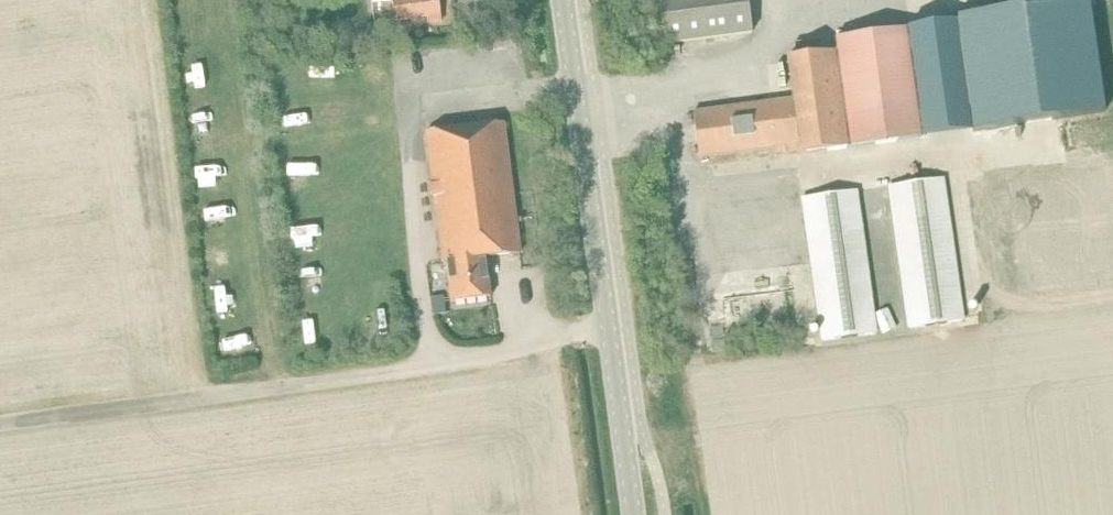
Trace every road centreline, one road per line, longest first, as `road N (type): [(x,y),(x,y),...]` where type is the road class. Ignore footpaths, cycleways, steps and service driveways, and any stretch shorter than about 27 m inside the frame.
road 1 (unclassified): [(634,514),(564,0)]

